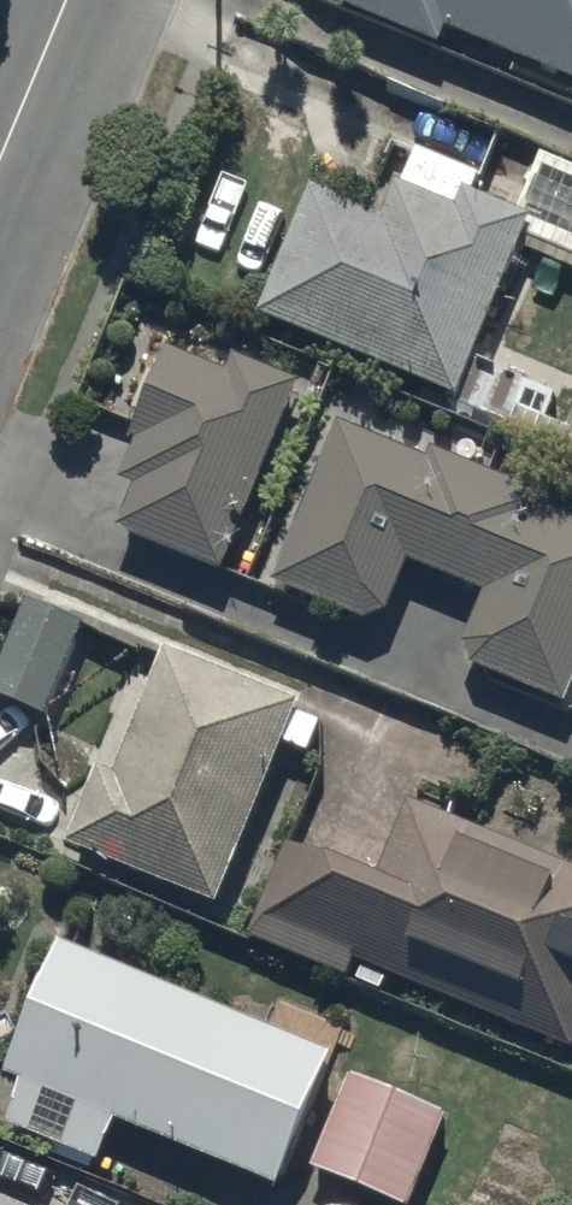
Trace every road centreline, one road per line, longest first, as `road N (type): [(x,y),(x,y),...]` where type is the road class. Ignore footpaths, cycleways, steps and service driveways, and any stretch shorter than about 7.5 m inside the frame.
road 1 (tertiary): [(0,158),(66,0)]

